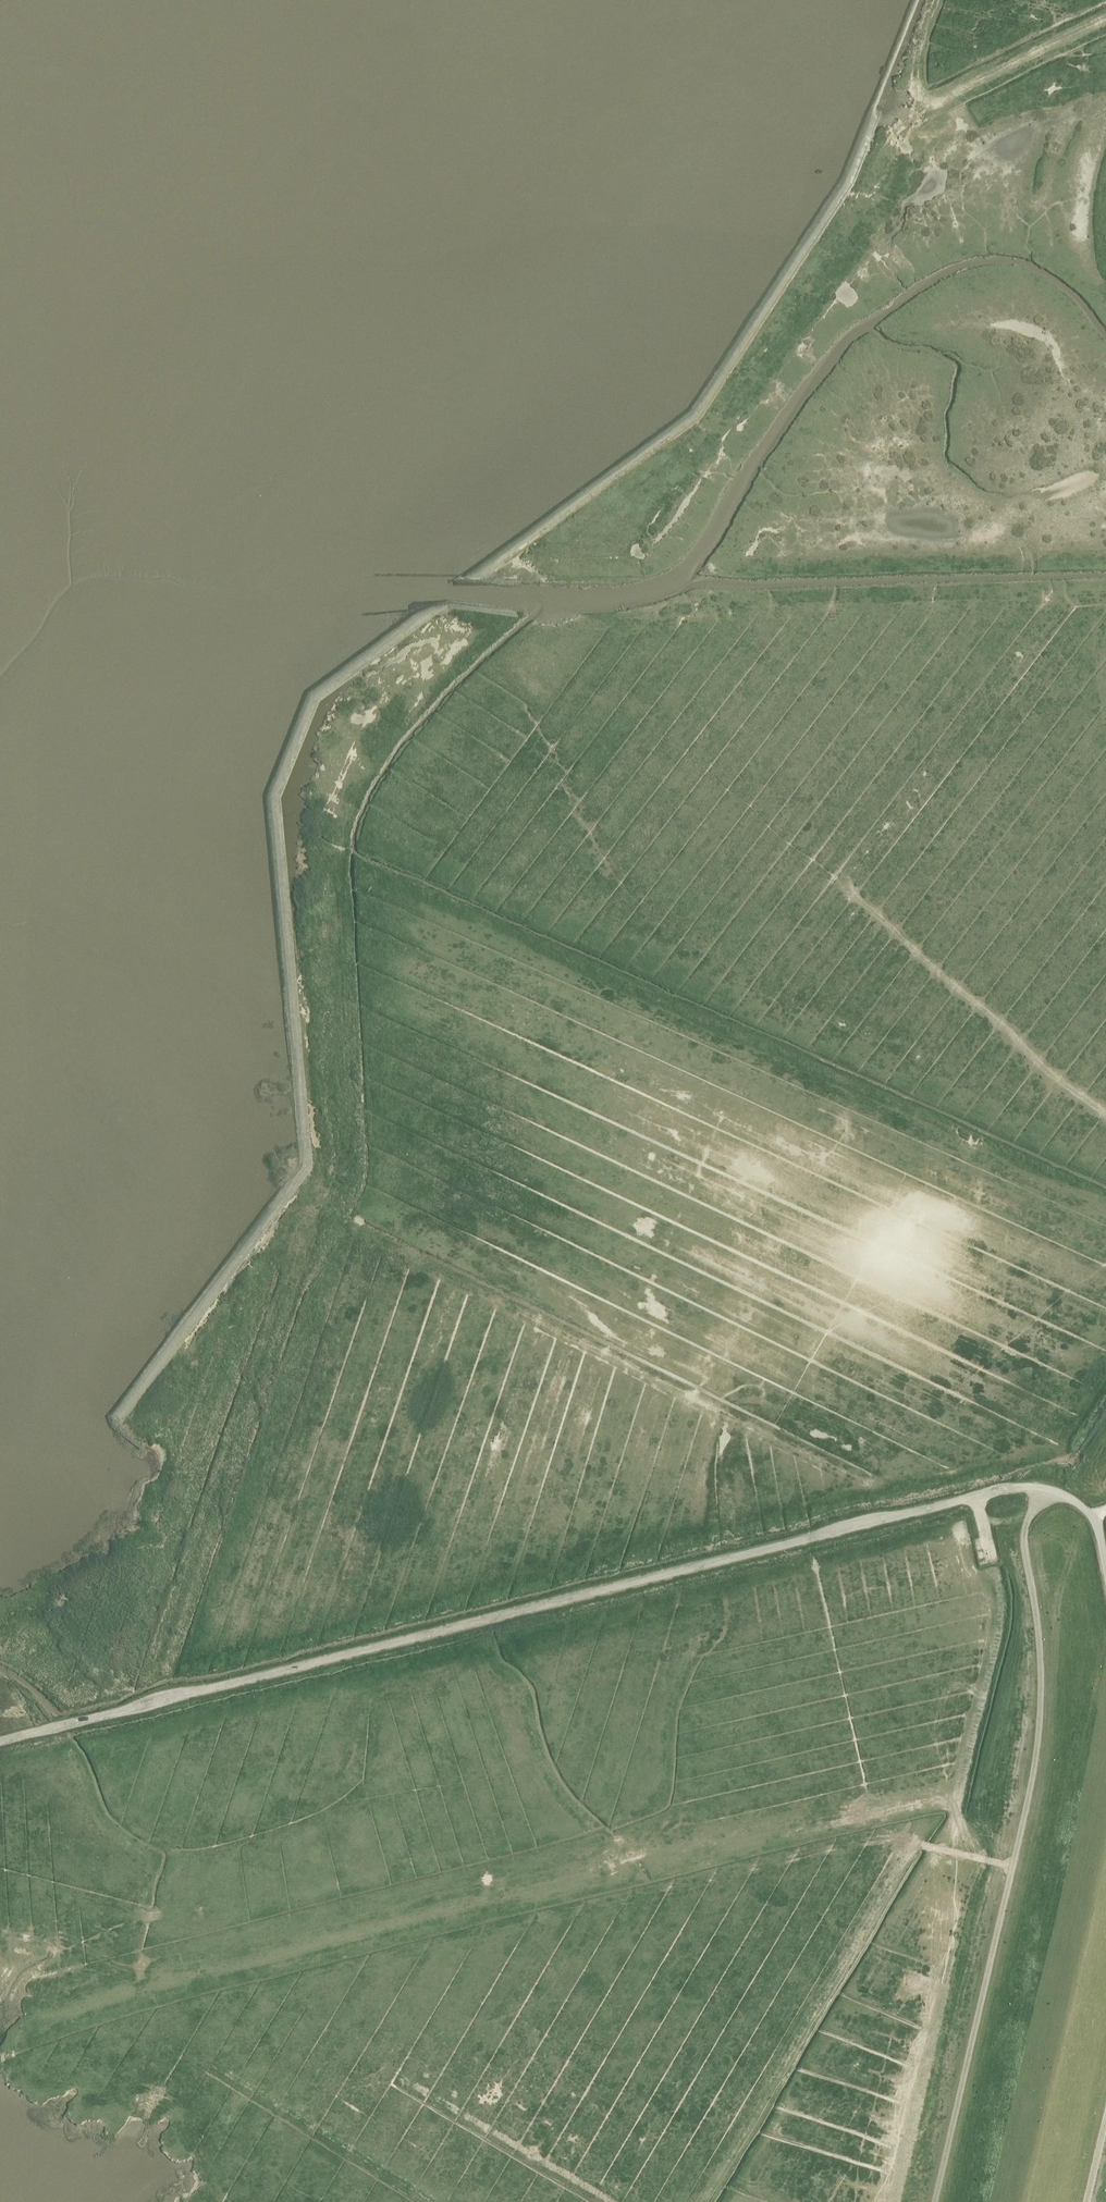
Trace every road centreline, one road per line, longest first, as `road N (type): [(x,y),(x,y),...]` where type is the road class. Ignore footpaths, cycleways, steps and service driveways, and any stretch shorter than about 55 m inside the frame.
road 1 (track): [(1105,1567),(1099,1531),(1082,1505),(1054,1490),(1018,1487),(0,1740)]
road 2 (track): [(936,2201),(1039,1746),(1041,1640),(1026,1539),(1044,1488)]
road 3 (track): [(1105,19),(924,106)]

